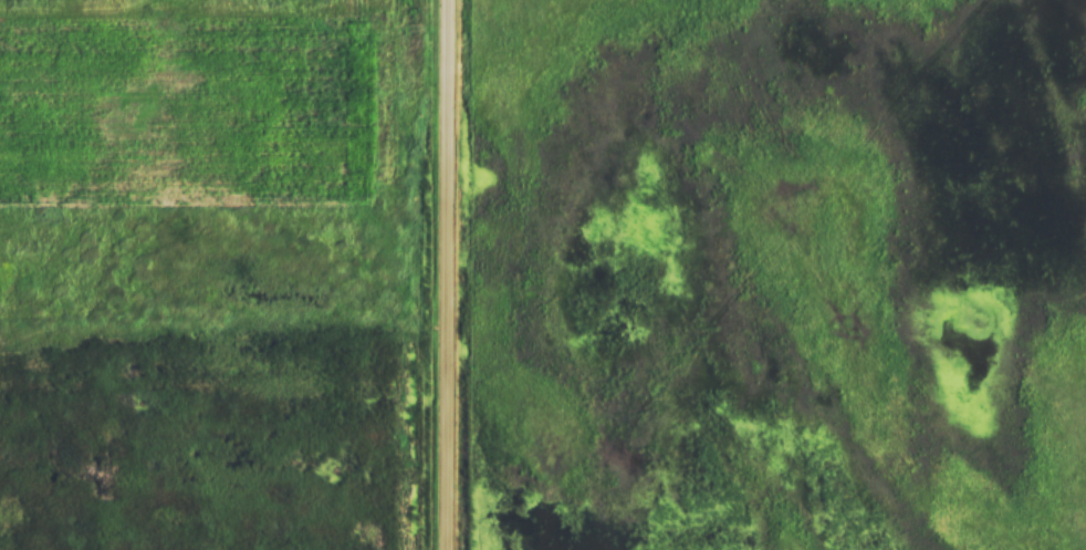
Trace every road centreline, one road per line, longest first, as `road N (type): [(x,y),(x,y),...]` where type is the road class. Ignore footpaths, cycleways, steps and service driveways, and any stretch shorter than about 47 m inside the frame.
road 1 (residential): [(448,549),(447,0)]

